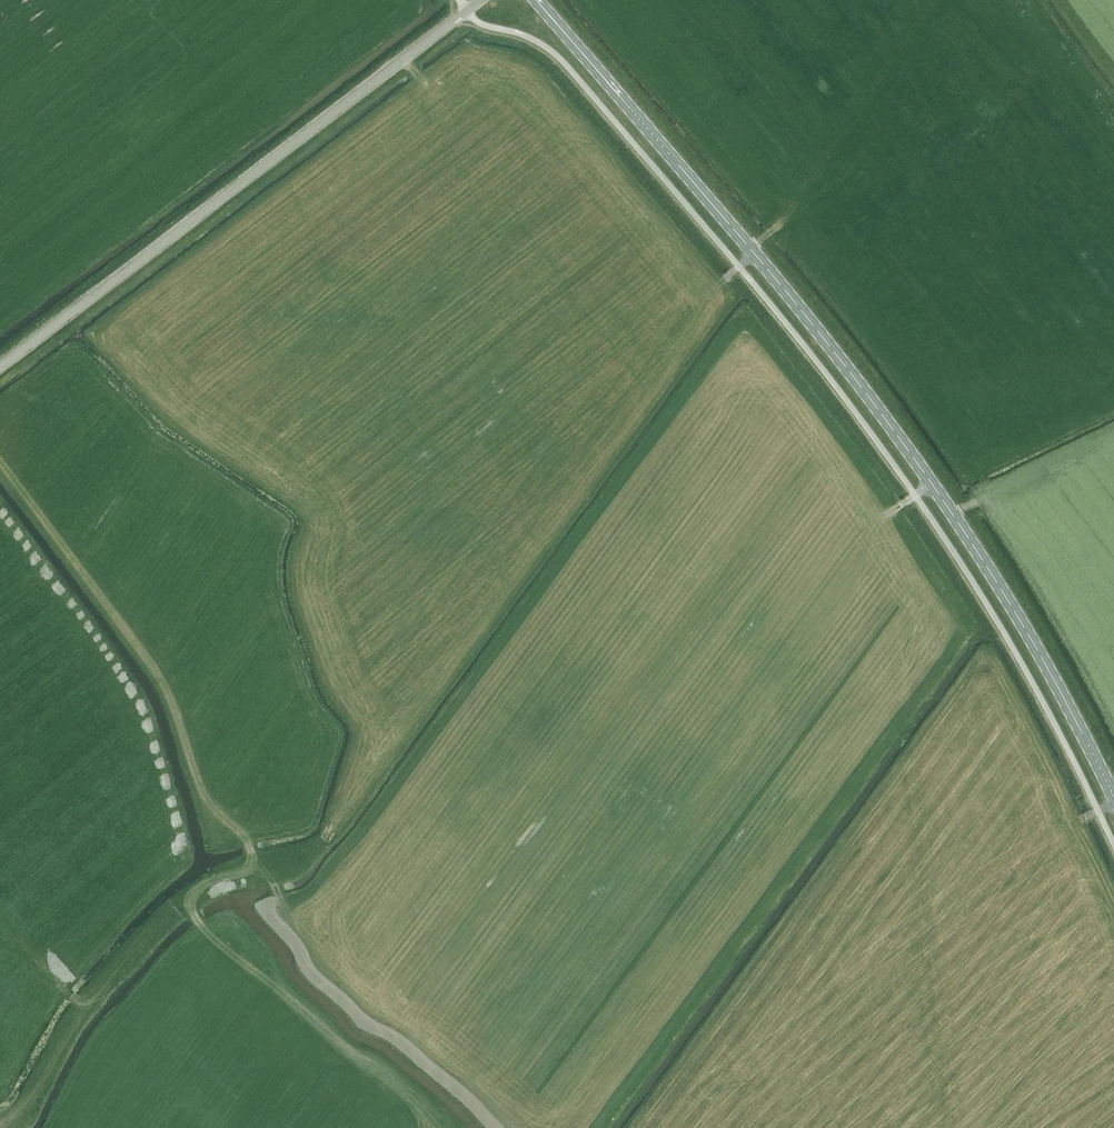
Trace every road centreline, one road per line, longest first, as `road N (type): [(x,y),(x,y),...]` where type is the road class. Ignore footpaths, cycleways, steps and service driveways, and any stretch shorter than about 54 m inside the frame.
road 1 (primary): [(1113,797),(1000,587),(913,456),(779,283),(537,0)]
road 2 (tertiary): [(0,366),(480,0)]

